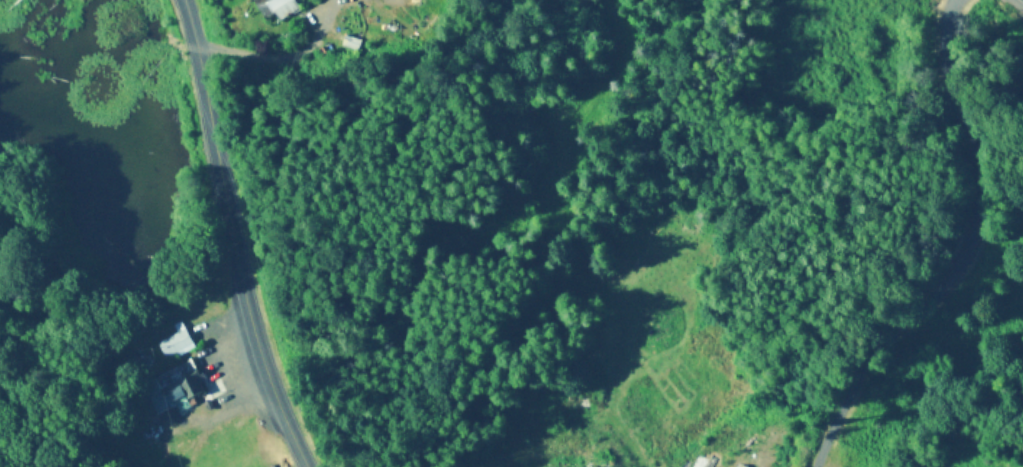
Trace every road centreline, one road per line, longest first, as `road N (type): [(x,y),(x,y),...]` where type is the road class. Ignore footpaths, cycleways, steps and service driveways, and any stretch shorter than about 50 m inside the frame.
road 1 (residential): [(815,466),(865,360),(969,255),(982,158),(945,44),(954,0)]
road 2 (residential): [(300,466),(268,378),(185,0)]

